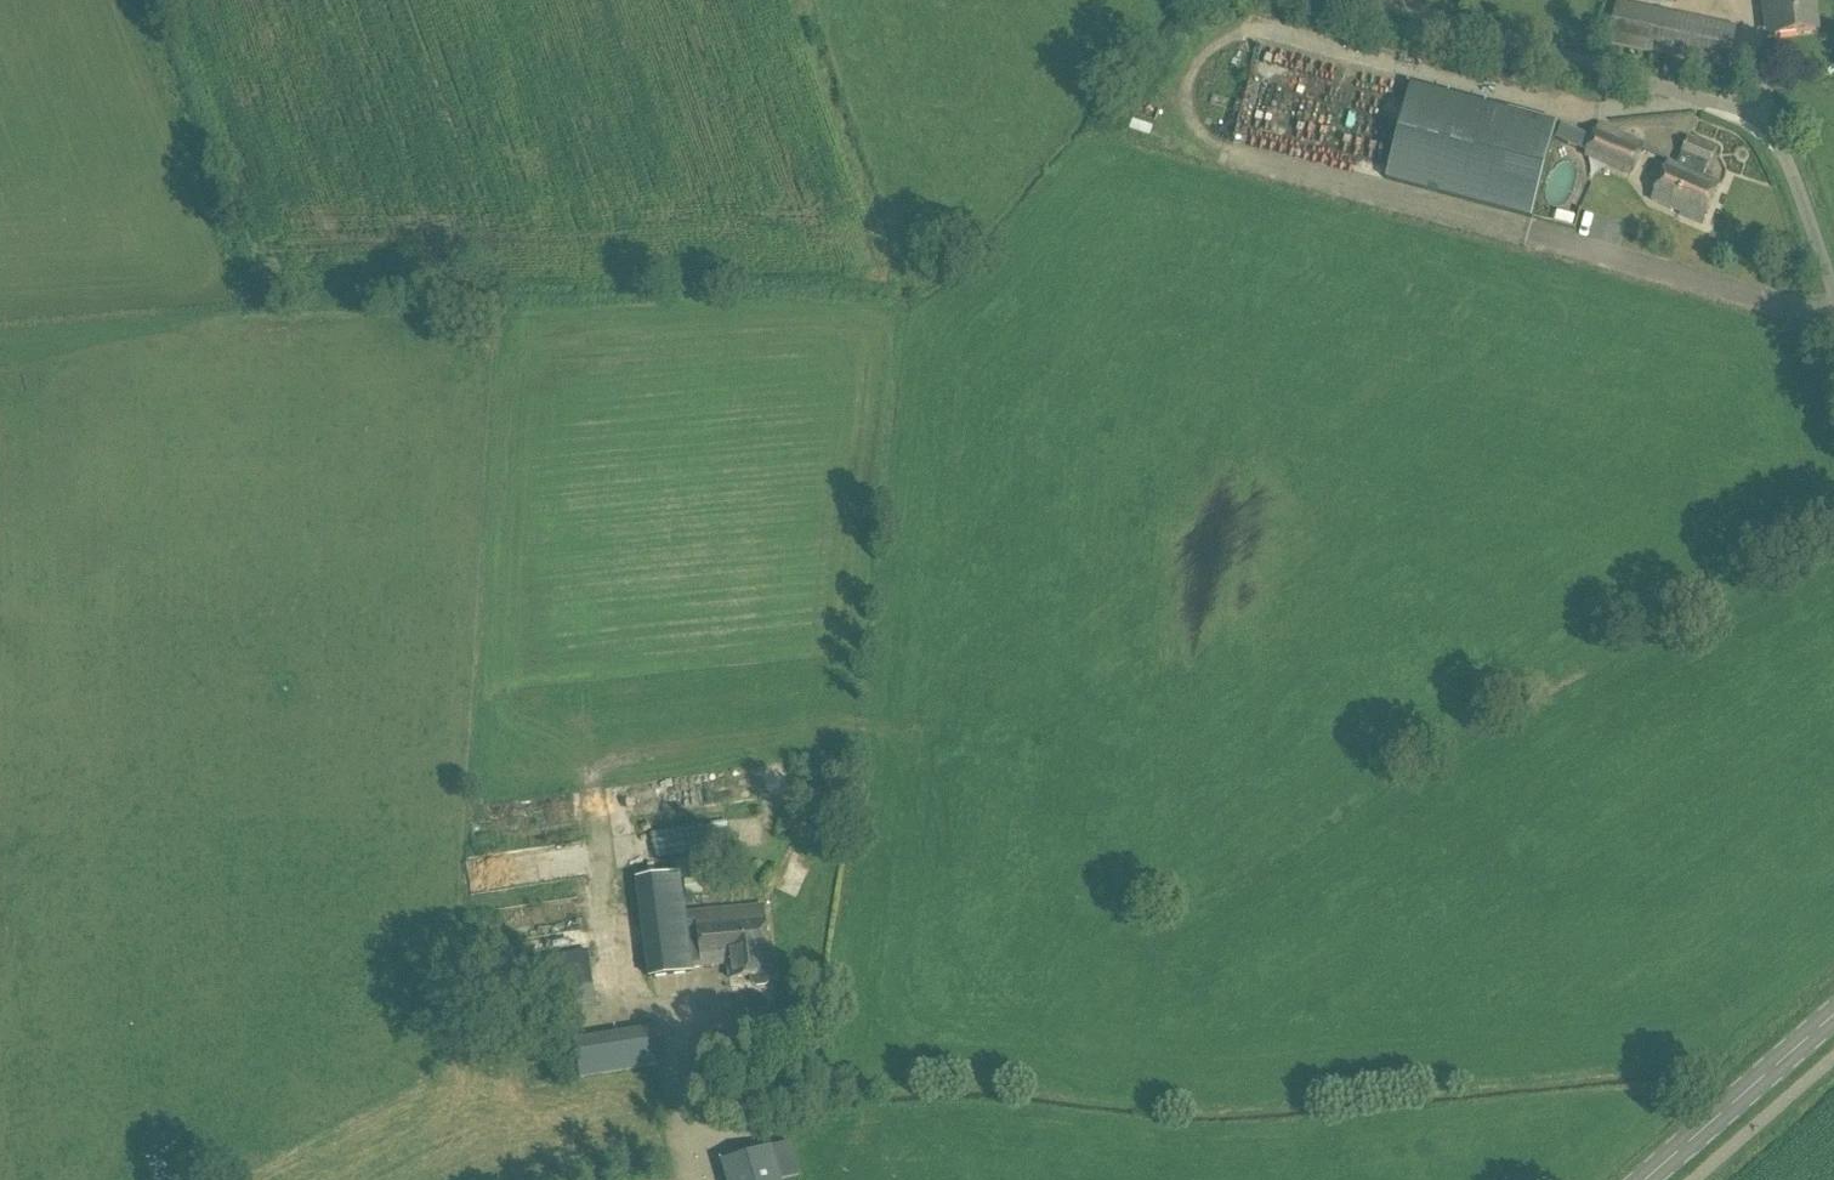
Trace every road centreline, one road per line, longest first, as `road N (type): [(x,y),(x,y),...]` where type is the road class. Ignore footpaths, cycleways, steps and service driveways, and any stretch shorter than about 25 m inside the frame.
road 1 (tertiary): [(1647,1179),(1833,1017)]

